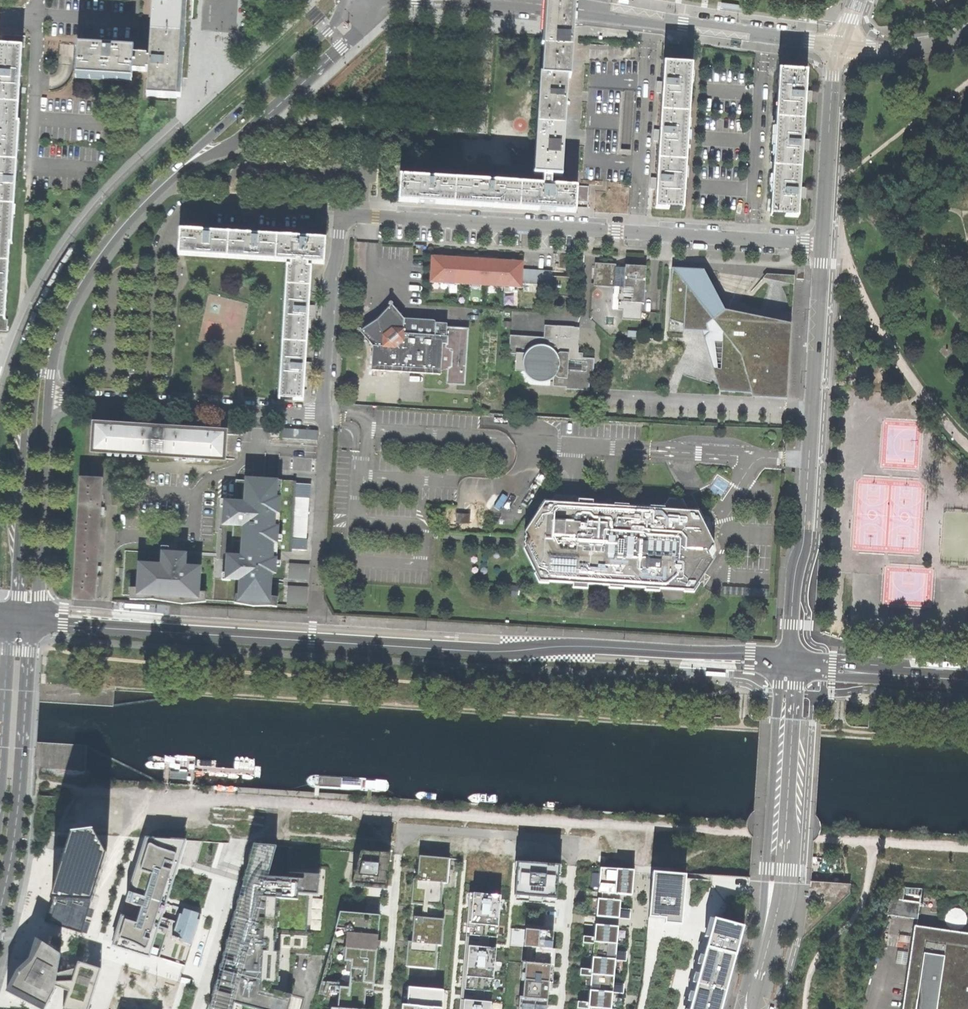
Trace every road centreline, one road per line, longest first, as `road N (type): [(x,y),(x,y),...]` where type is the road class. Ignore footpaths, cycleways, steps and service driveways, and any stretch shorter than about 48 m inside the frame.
road 1 (secondary): [(35,621),(795,664)]
road 2 (residential): [(350,215),(823,243)]
road 3 (tertiary): [(823,243),(795,664)]
road 4 (residential): [(149,403),(323,410),(334,277),(350,215)]
road 5 (residential): [(149,403),(155,254),(180,211),(210,204),(350,215)]
road 6 (tertiary): [(795,664),(786,870),(752,1008)]
road 7 (tertiary): [(839,46),(498,0)]
road 8 (tertiary): [(77,289),(33,392),(12,620)]
road 9 (secondary): [(0,915),(16,836),(35,621)]
road 10 (tertiary): [(163,184),(259,125),(363,26),(379,0)]
road 11 (tertiary): [(346,0),(333,25),(163,184)]
road 12 (tertiary): [(35,621),(51,397)]
road 13 (tertiary): [(839,46),(823,243)]
road 14 (secondary): [(795,664),(967,681)]
road 15 (secondary): [(12,620),(0,791)]
road 16 (residential): [(197,1008),(237,874)]
road 17 (tertiary): [(77,289),(163,184)]
road 18 (residential): [(371,898),(393,899),(382,1008)]
road 19 (residential): [(967,34),(915,48),(839,46)]

